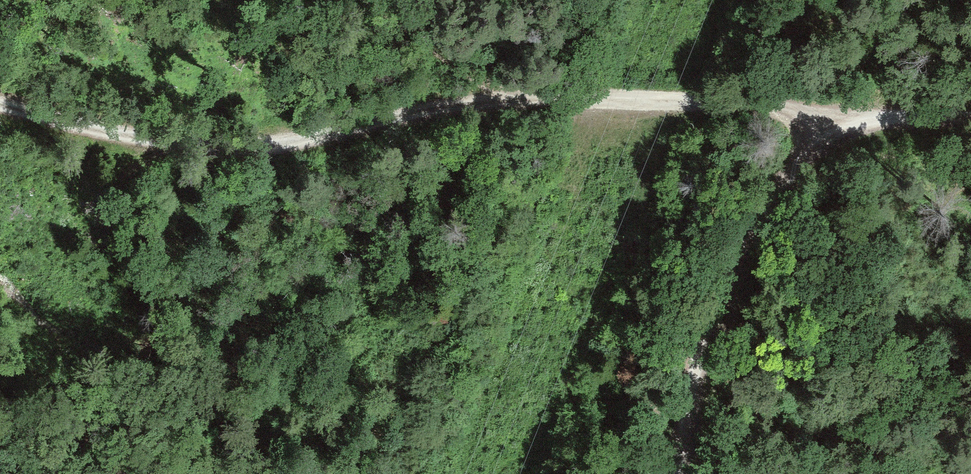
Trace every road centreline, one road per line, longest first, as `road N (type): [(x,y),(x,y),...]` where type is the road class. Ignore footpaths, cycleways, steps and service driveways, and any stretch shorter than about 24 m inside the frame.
road 1 (track): [(0,105),(206,146),(298,142),(512,98),(970,118)]
road 2 (track): [(685,473),(713,298),(756,218),(804,158),(822,111)]
road 3 (track): [(378,0),(512,98)]

